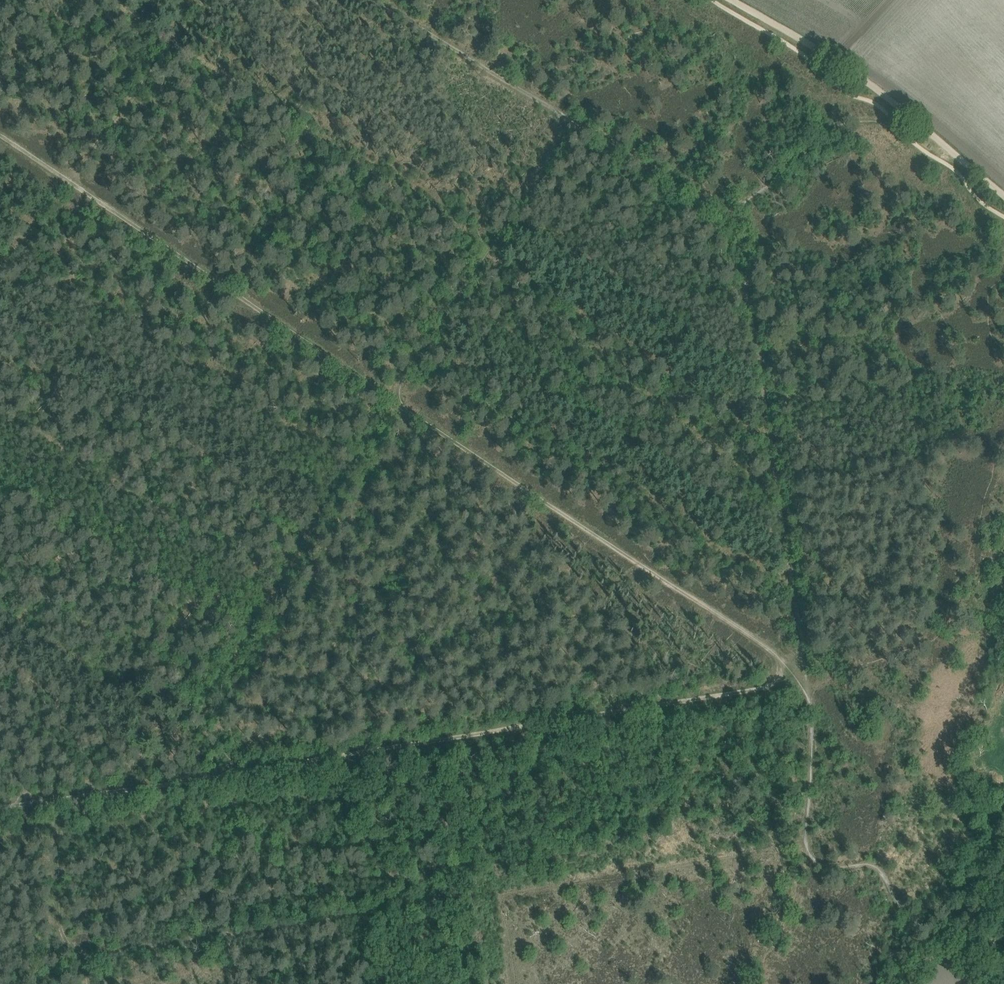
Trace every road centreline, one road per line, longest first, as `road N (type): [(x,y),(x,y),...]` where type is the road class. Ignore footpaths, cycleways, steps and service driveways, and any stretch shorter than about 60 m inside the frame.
road 1 (track): [(395,402),(800,673),(806,702),(802,845),(827,869),(878,867),(887,893),(972,983)]
road 2 (track): [(800,673),(778,687),(41,800)]
road 3 (track): [(800,673),(784,530),(729,214),(572,118)]
road 4 (track): [(0,136),(395,402)]
road 5 (track): [(395,402),(198,716)]
road 6 (track): [(0,274),(212,0)]
road 7 (track): [(1003,196),(907,113),(726,0)]
road 8 (track): [(572,118),(395,402)]
road 9 (track): [(382,0),(572,118)]
road 10 (track): [(88,983),(79,955),(63,943),(55,798)]

